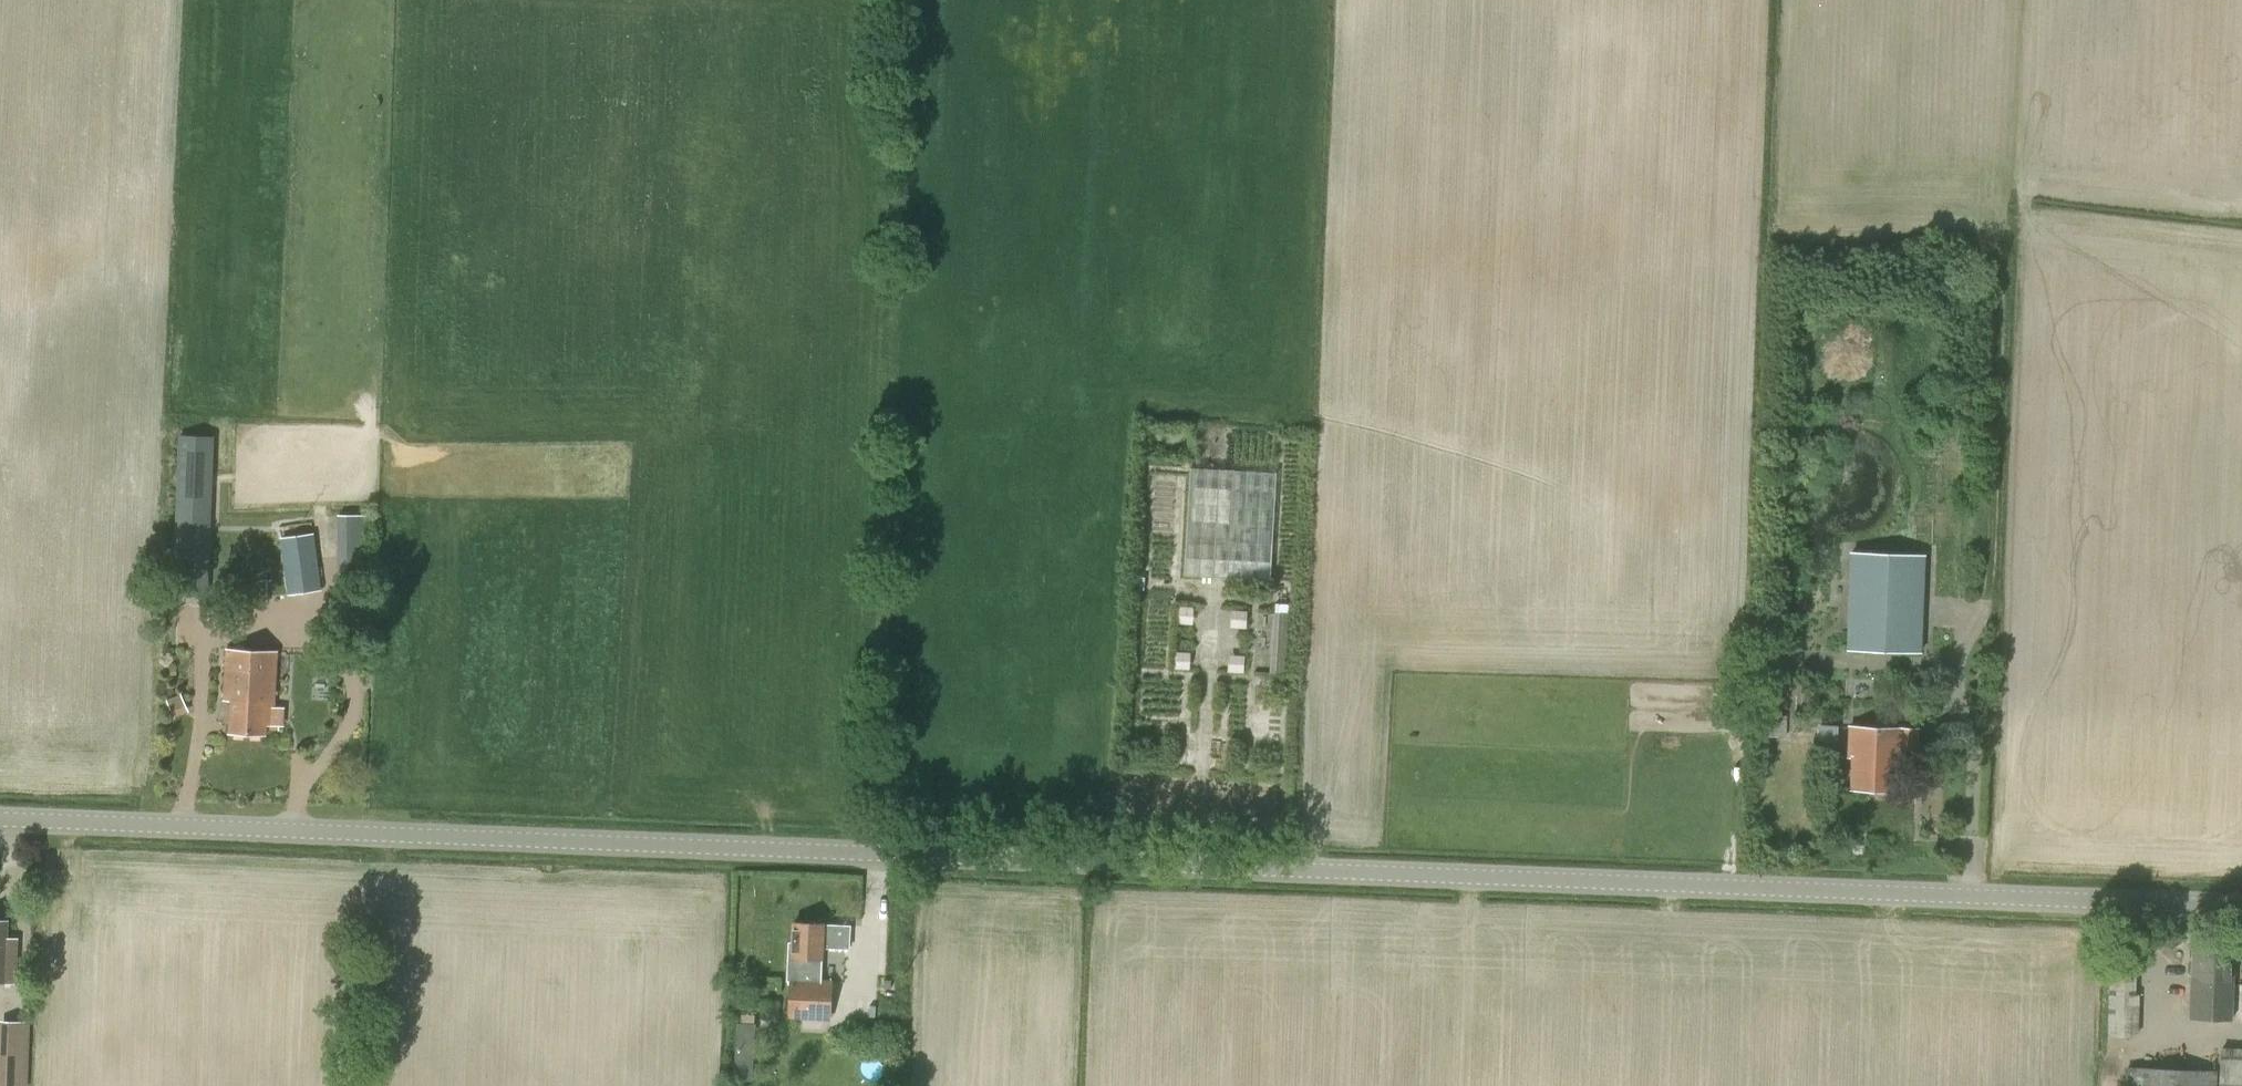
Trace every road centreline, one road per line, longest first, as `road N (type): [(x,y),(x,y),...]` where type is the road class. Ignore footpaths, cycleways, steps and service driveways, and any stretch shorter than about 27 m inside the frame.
road 1 (tertiary): [(2241,902),(0,816)]

